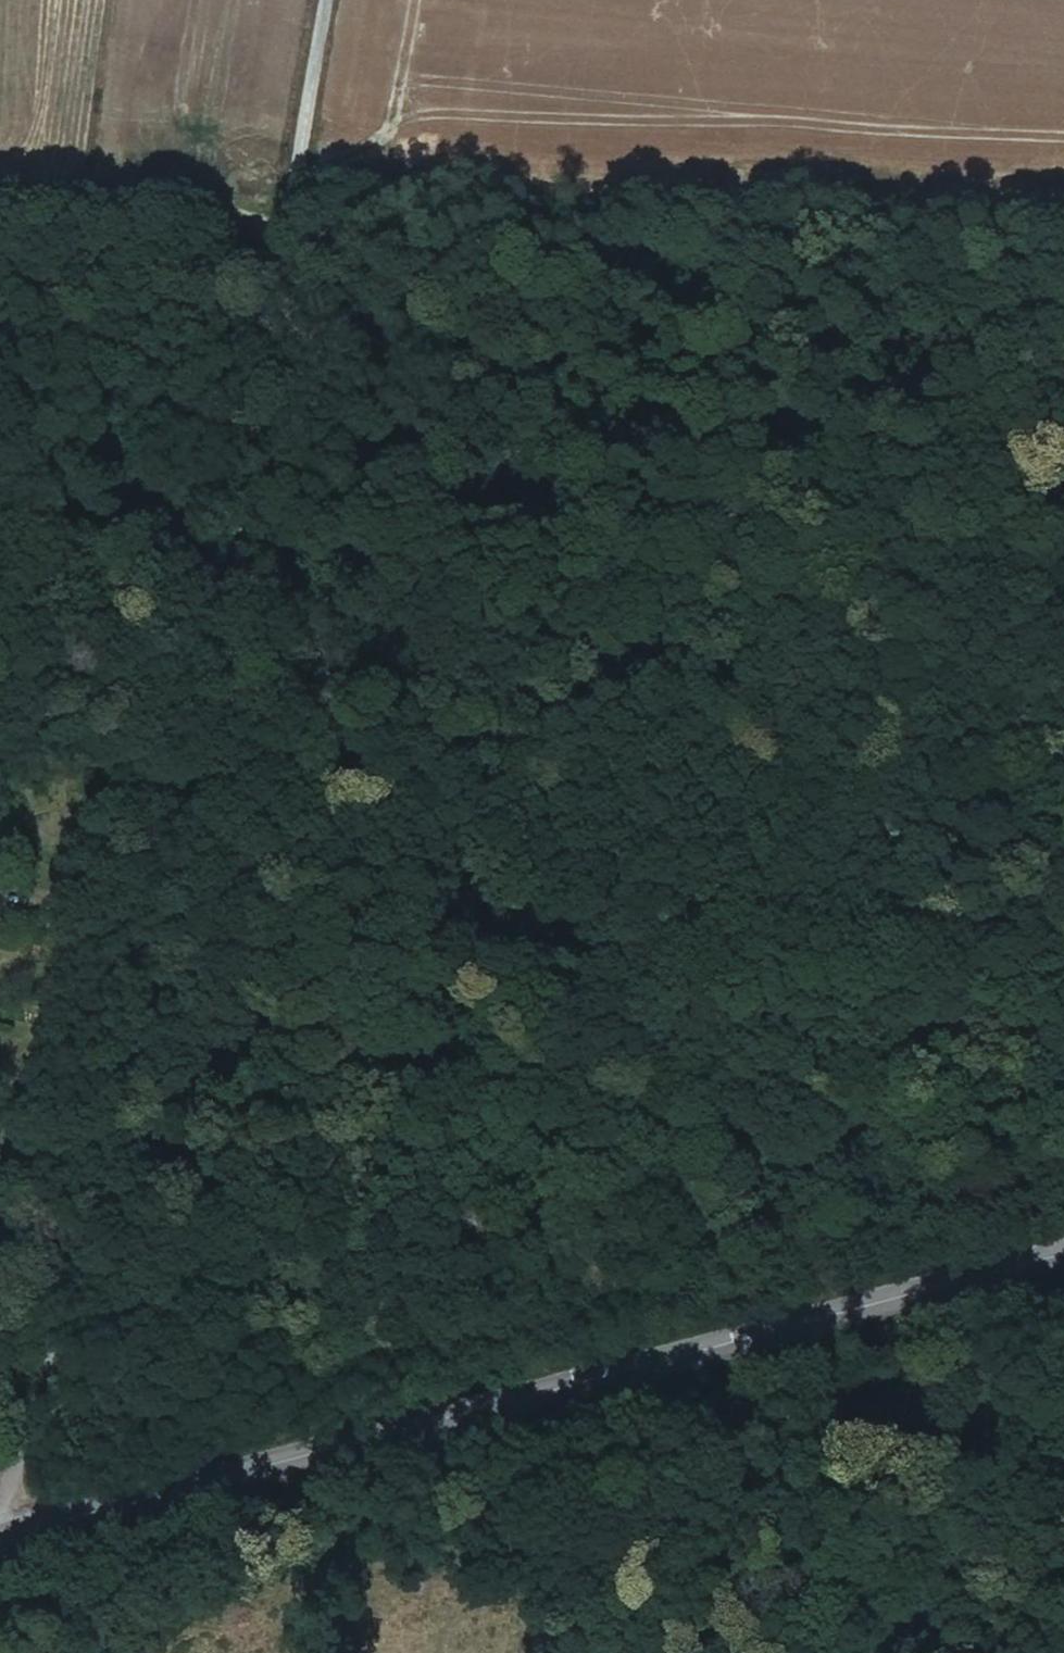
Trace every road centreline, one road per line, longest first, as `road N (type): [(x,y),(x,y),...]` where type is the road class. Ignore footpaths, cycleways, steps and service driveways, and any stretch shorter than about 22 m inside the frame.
road 1 (unclassified): [(0,1515),(108,1204),(259,276),(315,91),(330,0)]
road 2 (secondary): [(1063,1255),(0,1538)]

